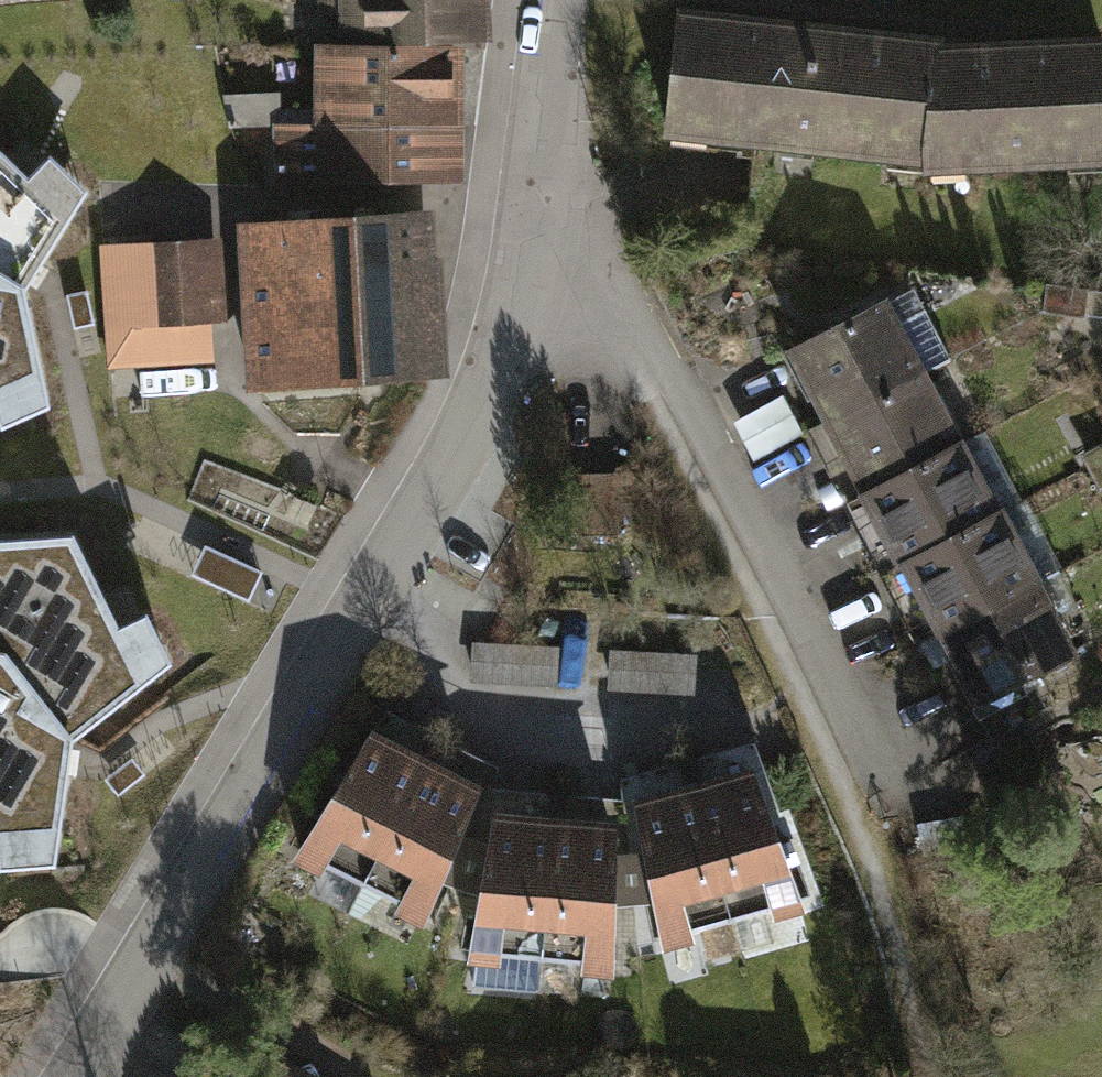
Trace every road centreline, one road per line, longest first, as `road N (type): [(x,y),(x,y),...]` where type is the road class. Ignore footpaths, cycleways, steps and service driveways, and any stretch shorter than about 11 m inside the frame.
road 1 (residential): [(556,273),(67,1076)]
road 2 (residential): [(556,273),(638,334),(684,393),(881,795),(865,833)]
road 3 (residential): [(556,0),(546,84),(556,273)]

